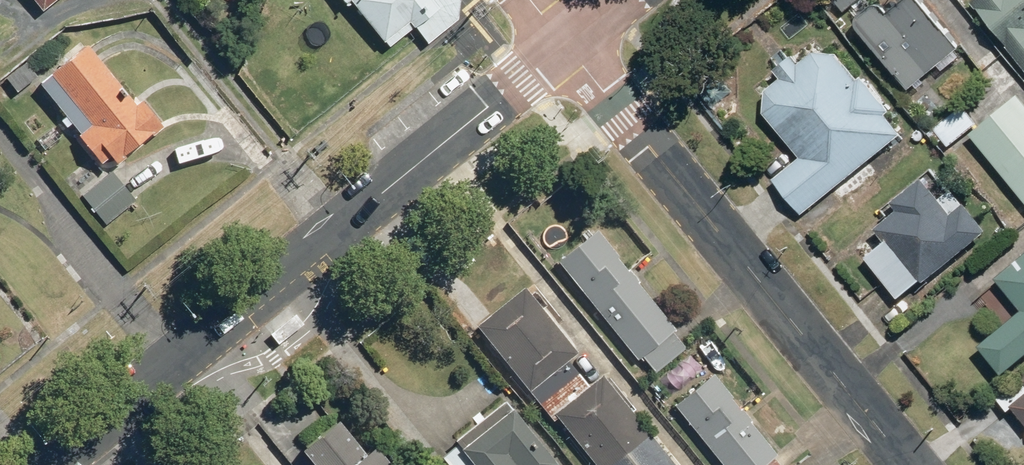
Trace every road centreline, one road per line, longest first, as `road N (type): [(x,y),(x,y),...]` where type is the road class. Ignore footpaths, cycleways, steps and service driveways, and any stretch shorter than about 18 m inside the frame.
road 1 (residential): [(918,464),(565,44)]
road 2 (tertiary): [(180,361),(565,44)]
road 3 (residential): [(0,134),(180,361)]
road 4 (tertiary): [(51,464),(180,361)]

